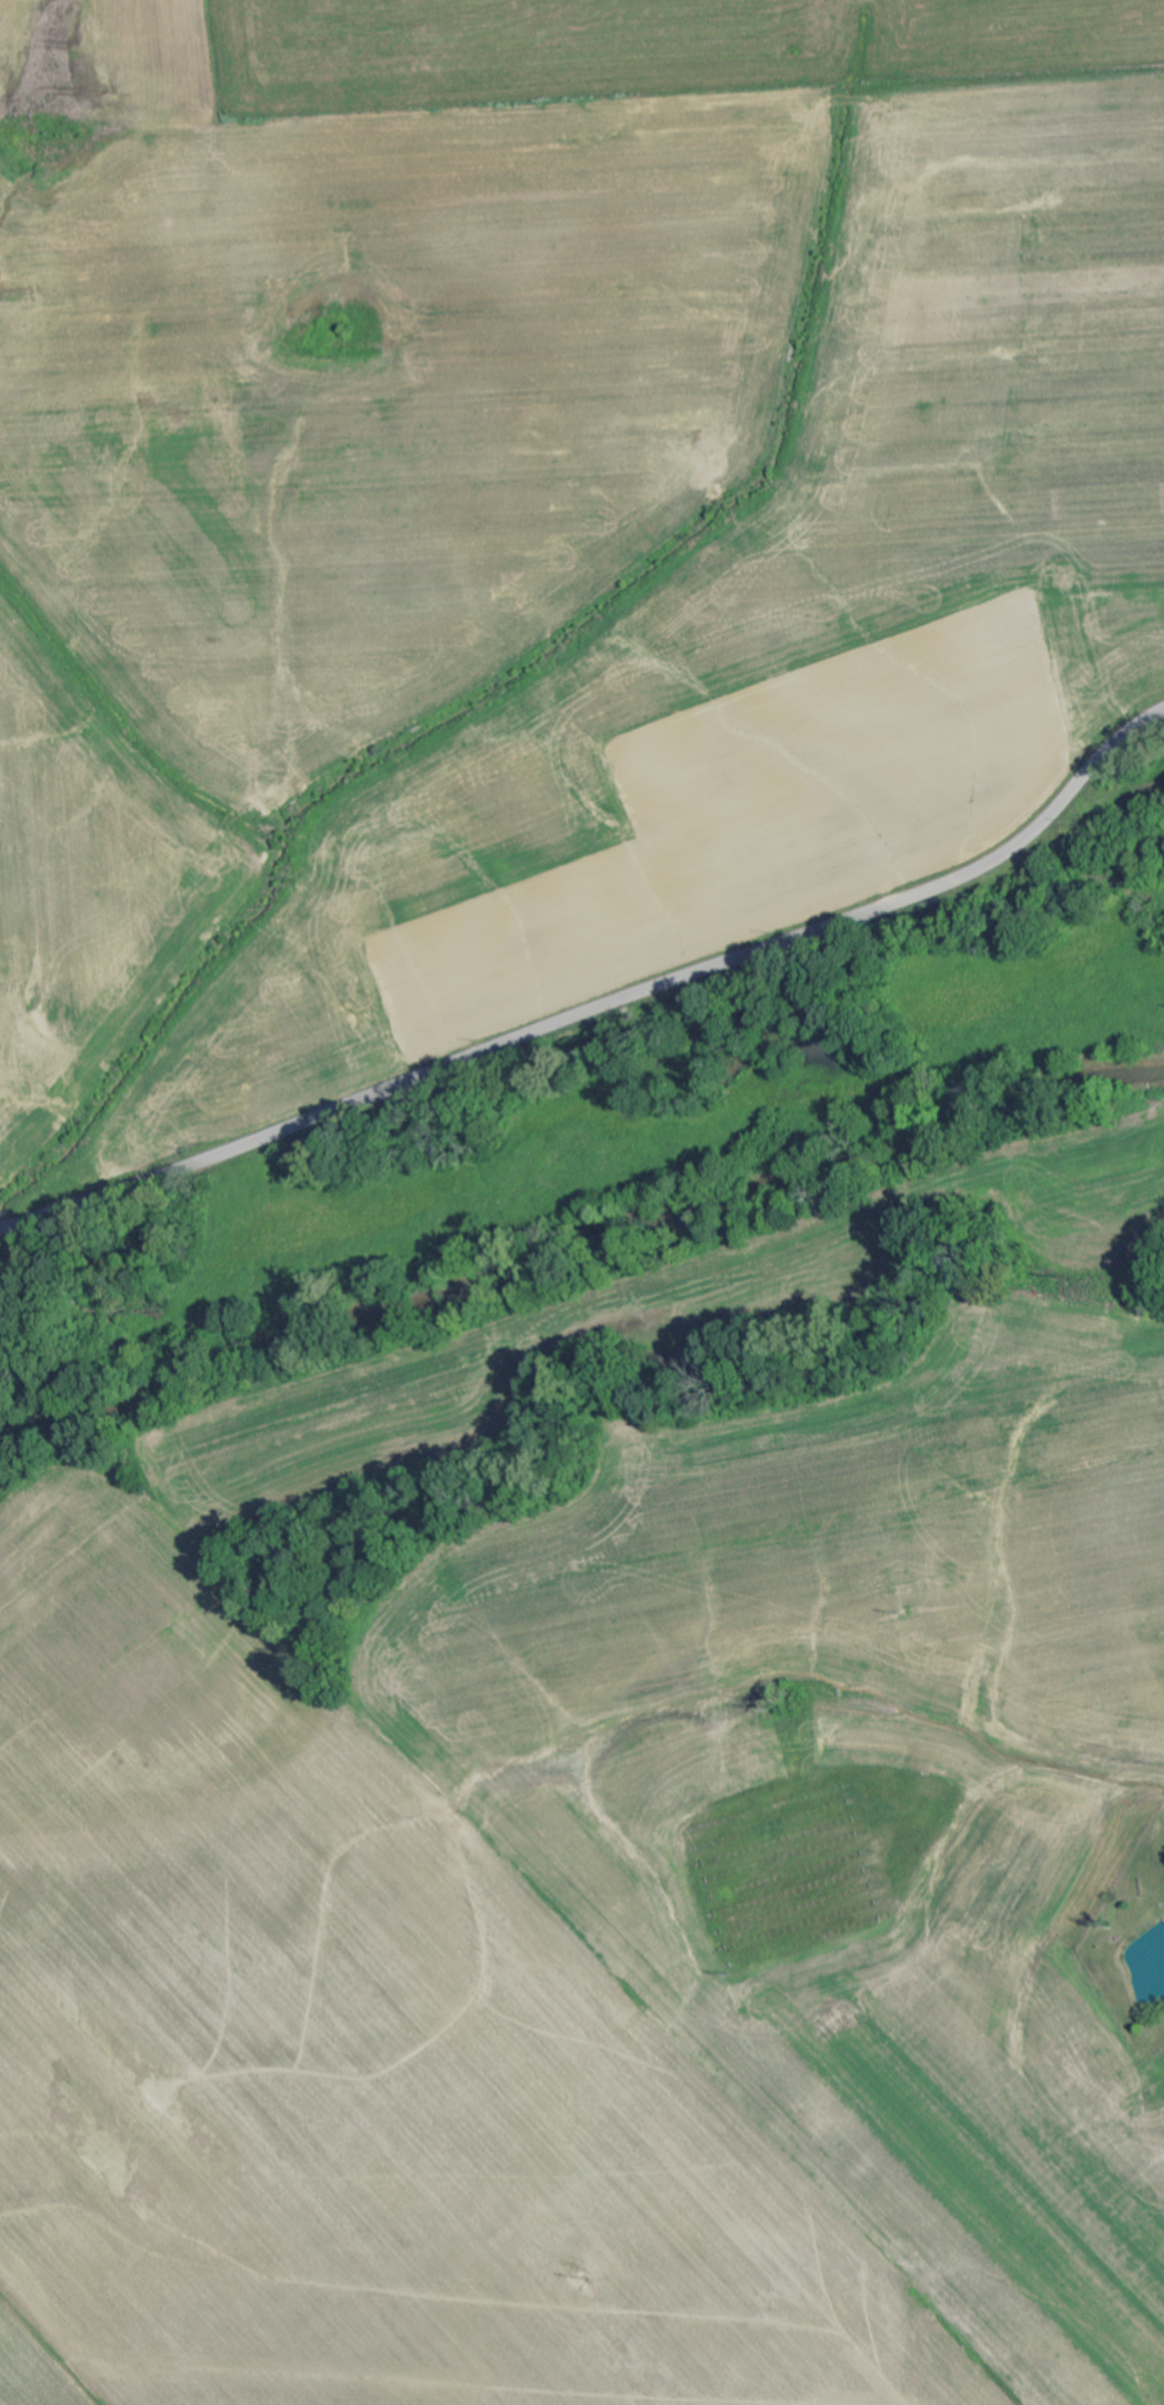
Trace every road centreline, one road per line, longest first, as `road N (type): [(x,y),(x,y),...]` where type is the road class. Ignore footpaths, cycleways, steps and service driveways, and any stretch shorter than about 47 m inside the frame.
road 1 (residential): [(0,1232),(267,1141),(543,1031),(922,896),(1017,846),(1115,748),(1163,713)]

